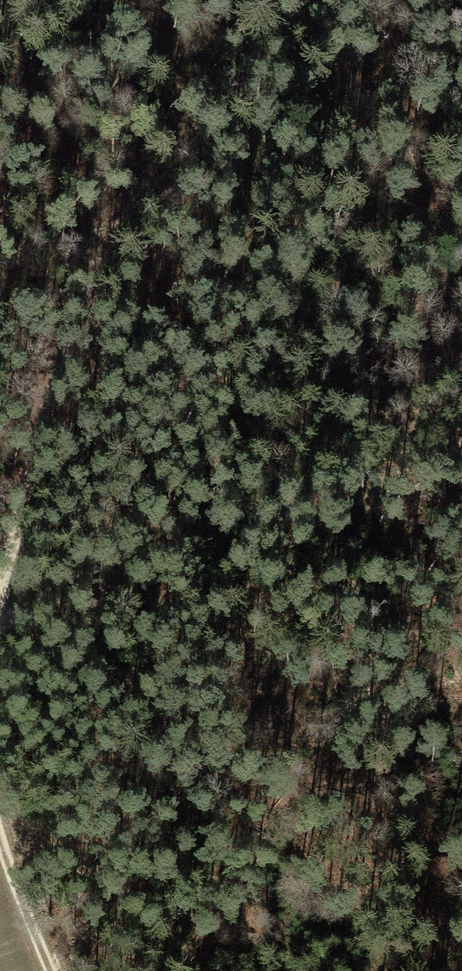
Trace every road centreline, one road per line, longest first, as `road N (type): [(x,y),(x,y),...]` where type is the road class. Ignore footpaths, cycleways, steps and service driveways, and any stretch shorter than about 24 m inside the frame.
road 1 (track): [(0,605),(77,327),(129,207),(334,0)]
road 2 (track): [(0,620),(461,446)]
road 3 (track): [(59,970),(18,874),(0,804)]

